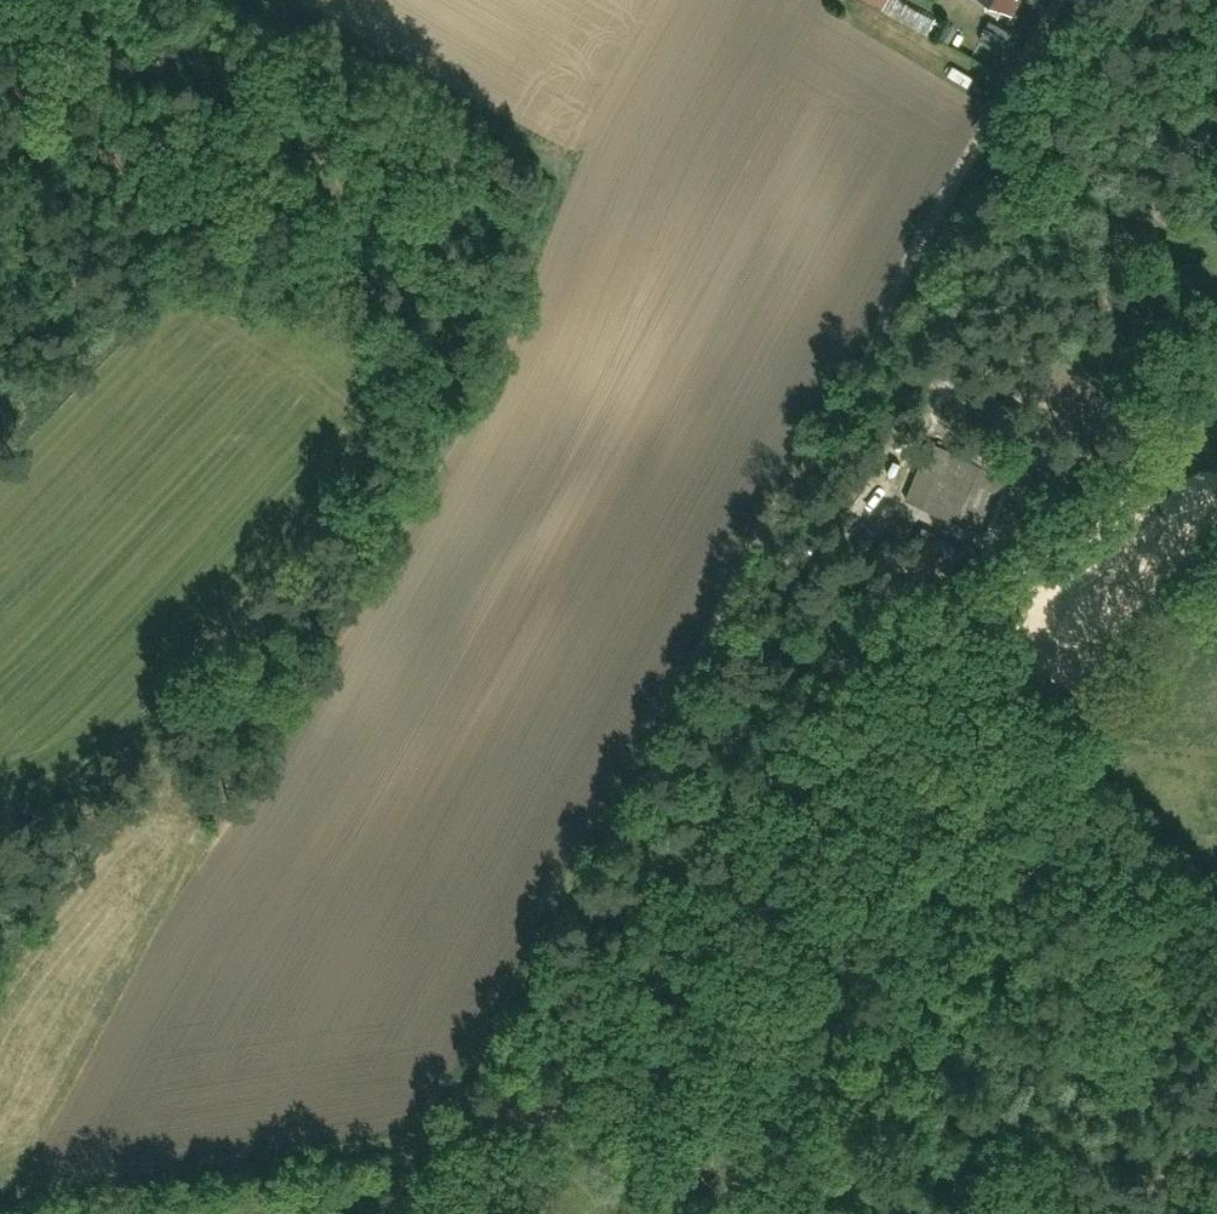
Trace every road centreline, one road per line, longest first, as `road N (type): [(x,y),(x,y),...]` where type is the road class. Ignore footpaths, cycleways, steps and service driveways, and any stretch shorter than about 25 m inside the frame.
road 1 (track): [(0,1194),(421,1149)]

